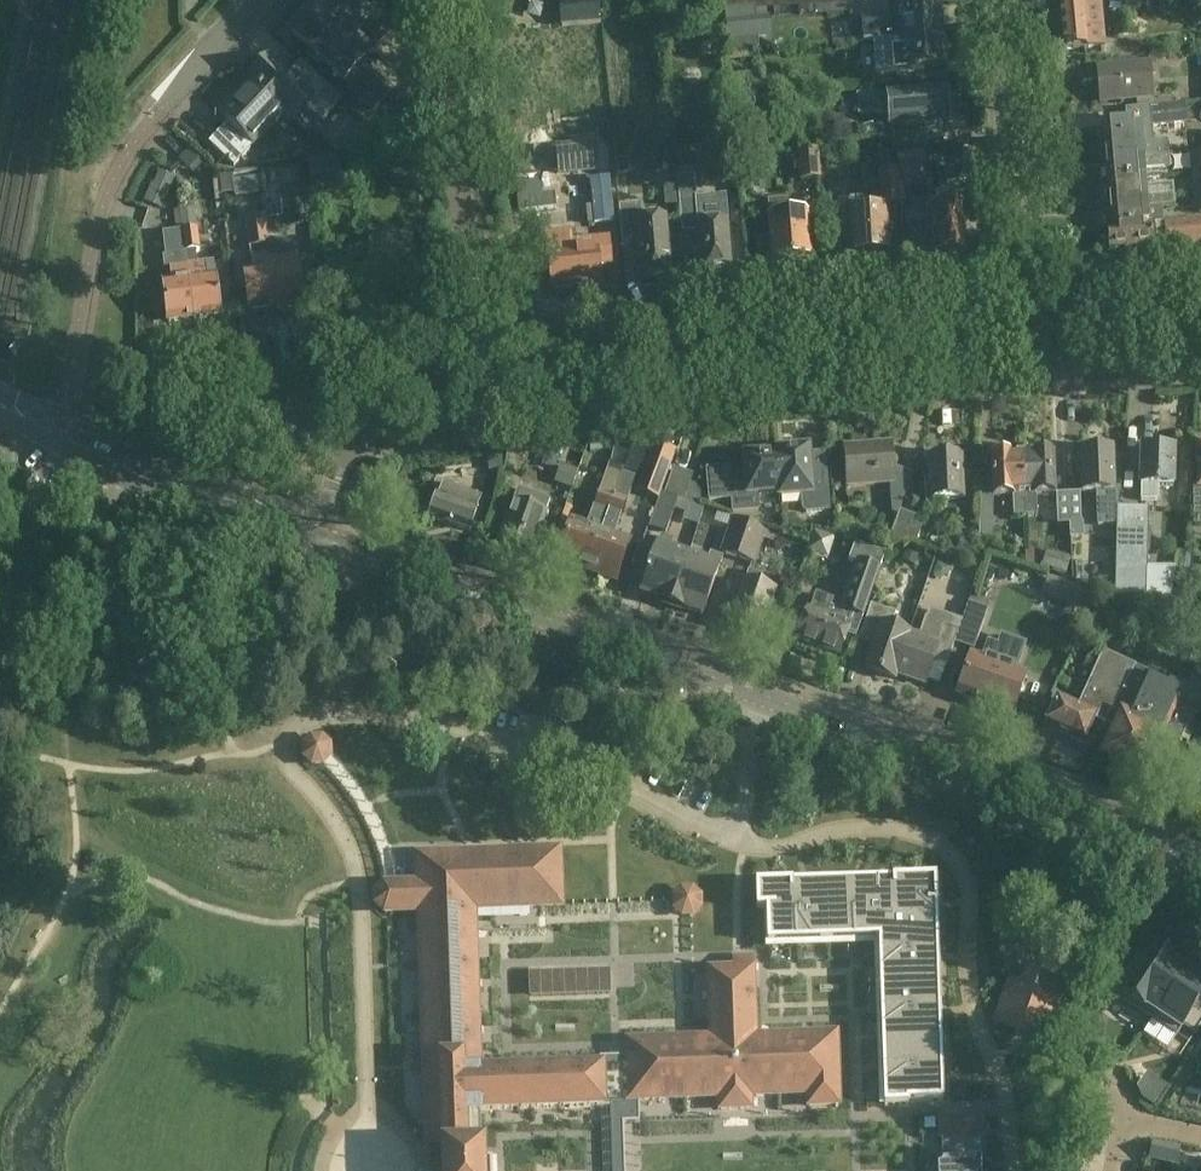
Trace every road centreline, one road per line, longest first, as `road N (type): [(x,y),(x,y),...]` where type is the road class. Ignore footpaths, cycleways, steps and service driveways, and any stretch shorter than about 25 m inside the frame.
road 1 (secondary): [(1038,786),(314,539)]
road 2 (residential): [(483,398),(1025,337)]
road 3 (residential): [(483,398),(447,0)]
road 4 (residential): [(1025,337),(998,0)]
road 5 (secondary): [(314,539),(57,430)]
road 6 (residential): [(314,539),(347,455),(374,417),(408,405),(483,398)]
road 7 (tertiary): [(0,645),(57,430)]
road 8 (secondary): [(1038,786),(1200,879)]
road 9 (secondary): [(1200,854),(1038,786)]
road 10 (residential): [(1025,337),(1200,331)]
road 11 (residential): [(161,106),(264,0)]

